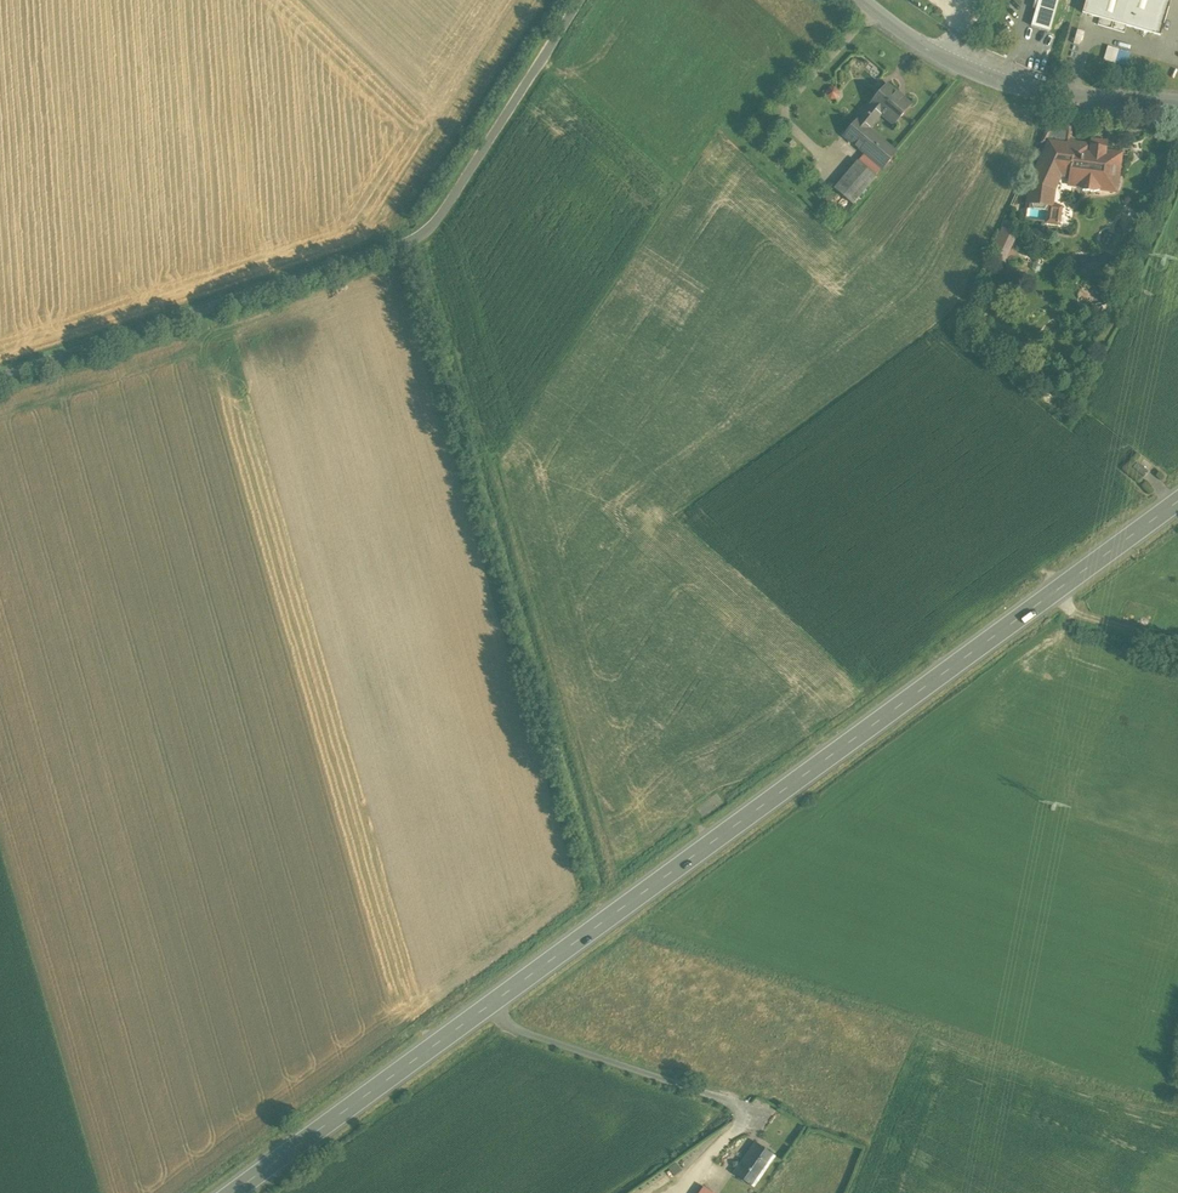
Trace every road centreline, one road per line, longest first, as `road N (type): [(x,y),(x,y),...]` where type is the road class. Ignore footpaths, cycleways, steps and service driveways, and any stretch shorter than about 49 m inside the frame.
road 1 (secondary): [(1177,501),(230,1192)]
road 2 (unclassified): [(0,378),(425,232),(584,0)]
road 3 (residential): [(1177,101),(1003,83),(936,54),(860,0)]

